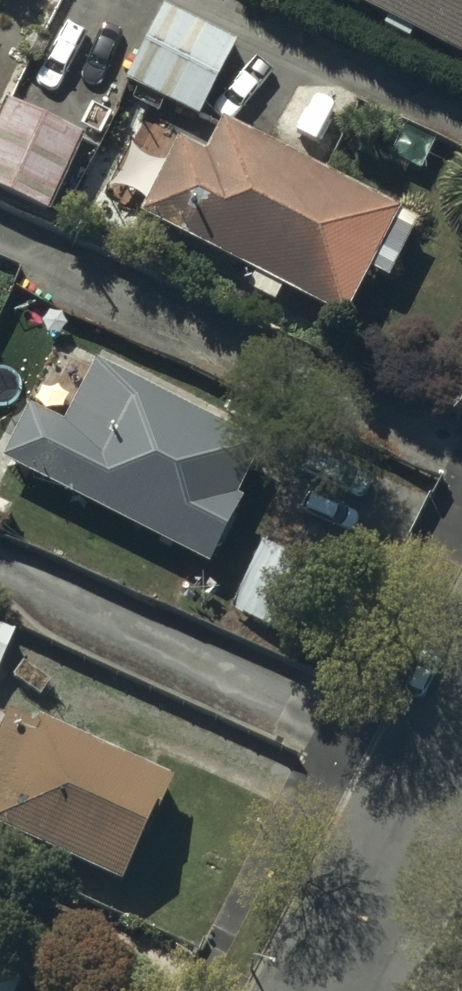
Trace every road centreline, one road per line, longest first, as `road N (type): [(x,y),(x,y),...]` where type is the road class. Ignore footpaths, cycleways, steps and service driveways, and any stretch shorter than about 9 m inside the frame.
road 1 (residential): [(325,990),(461,724)]

